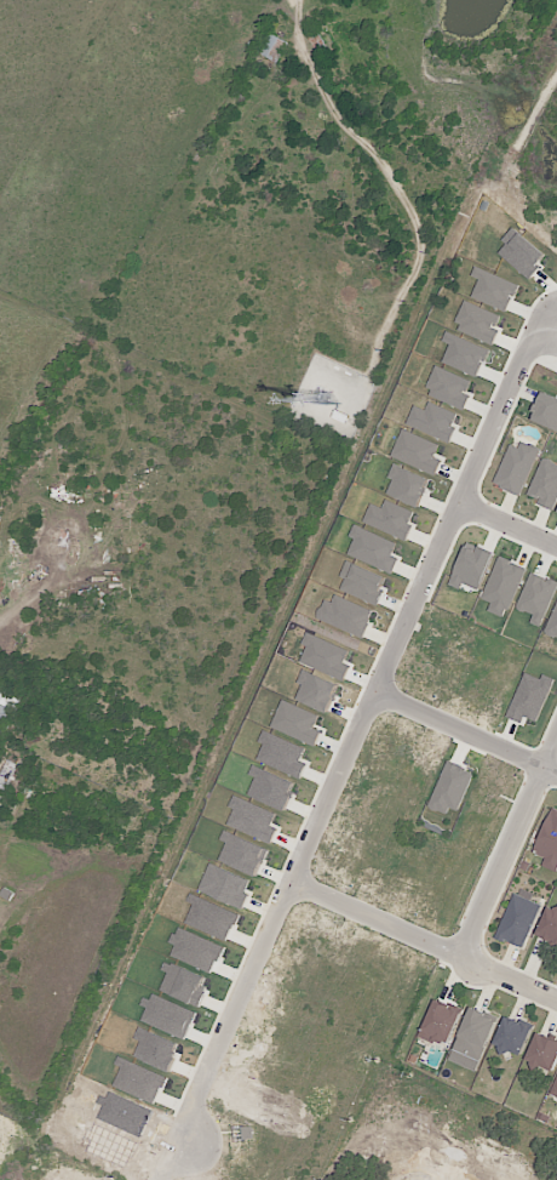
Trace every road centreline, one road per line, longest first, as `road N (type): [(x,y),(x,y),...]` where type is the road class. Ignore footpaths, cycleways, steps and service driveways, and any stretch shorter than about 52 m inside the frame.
road 1 (residential): [(556,323),(529,346),(518,367),(389,696),(200,1142),(177,1179)]
road 2 (residential): [(306,890),(556,996)]
road 3 (residential): [(556,734),(459,952)]
road 4 (residential): [(556,771),(389,696)]

